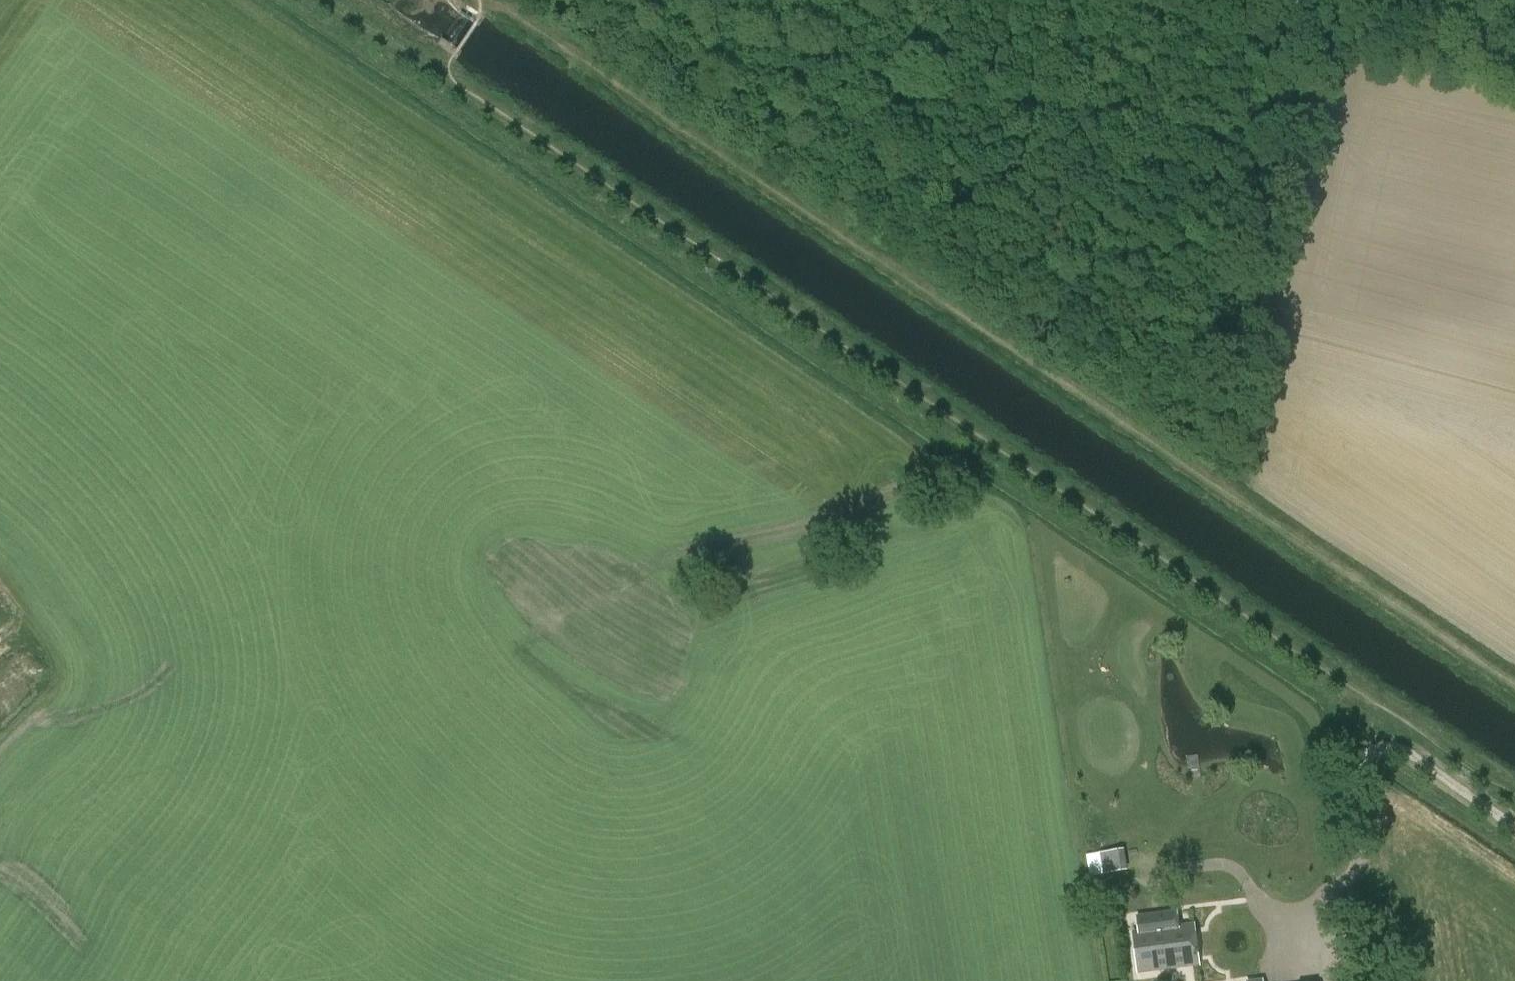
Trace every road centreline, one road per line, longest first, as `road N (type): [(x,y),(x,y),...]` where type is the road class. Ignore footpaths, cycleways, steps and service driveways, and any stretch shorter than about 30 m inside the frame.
road 1 (track): [(1514,825),(1407,753),(1379,748),(1350,774),(1359,855),(1336,886)]
road 2 (track): [(1514,47),(1282,0)]

